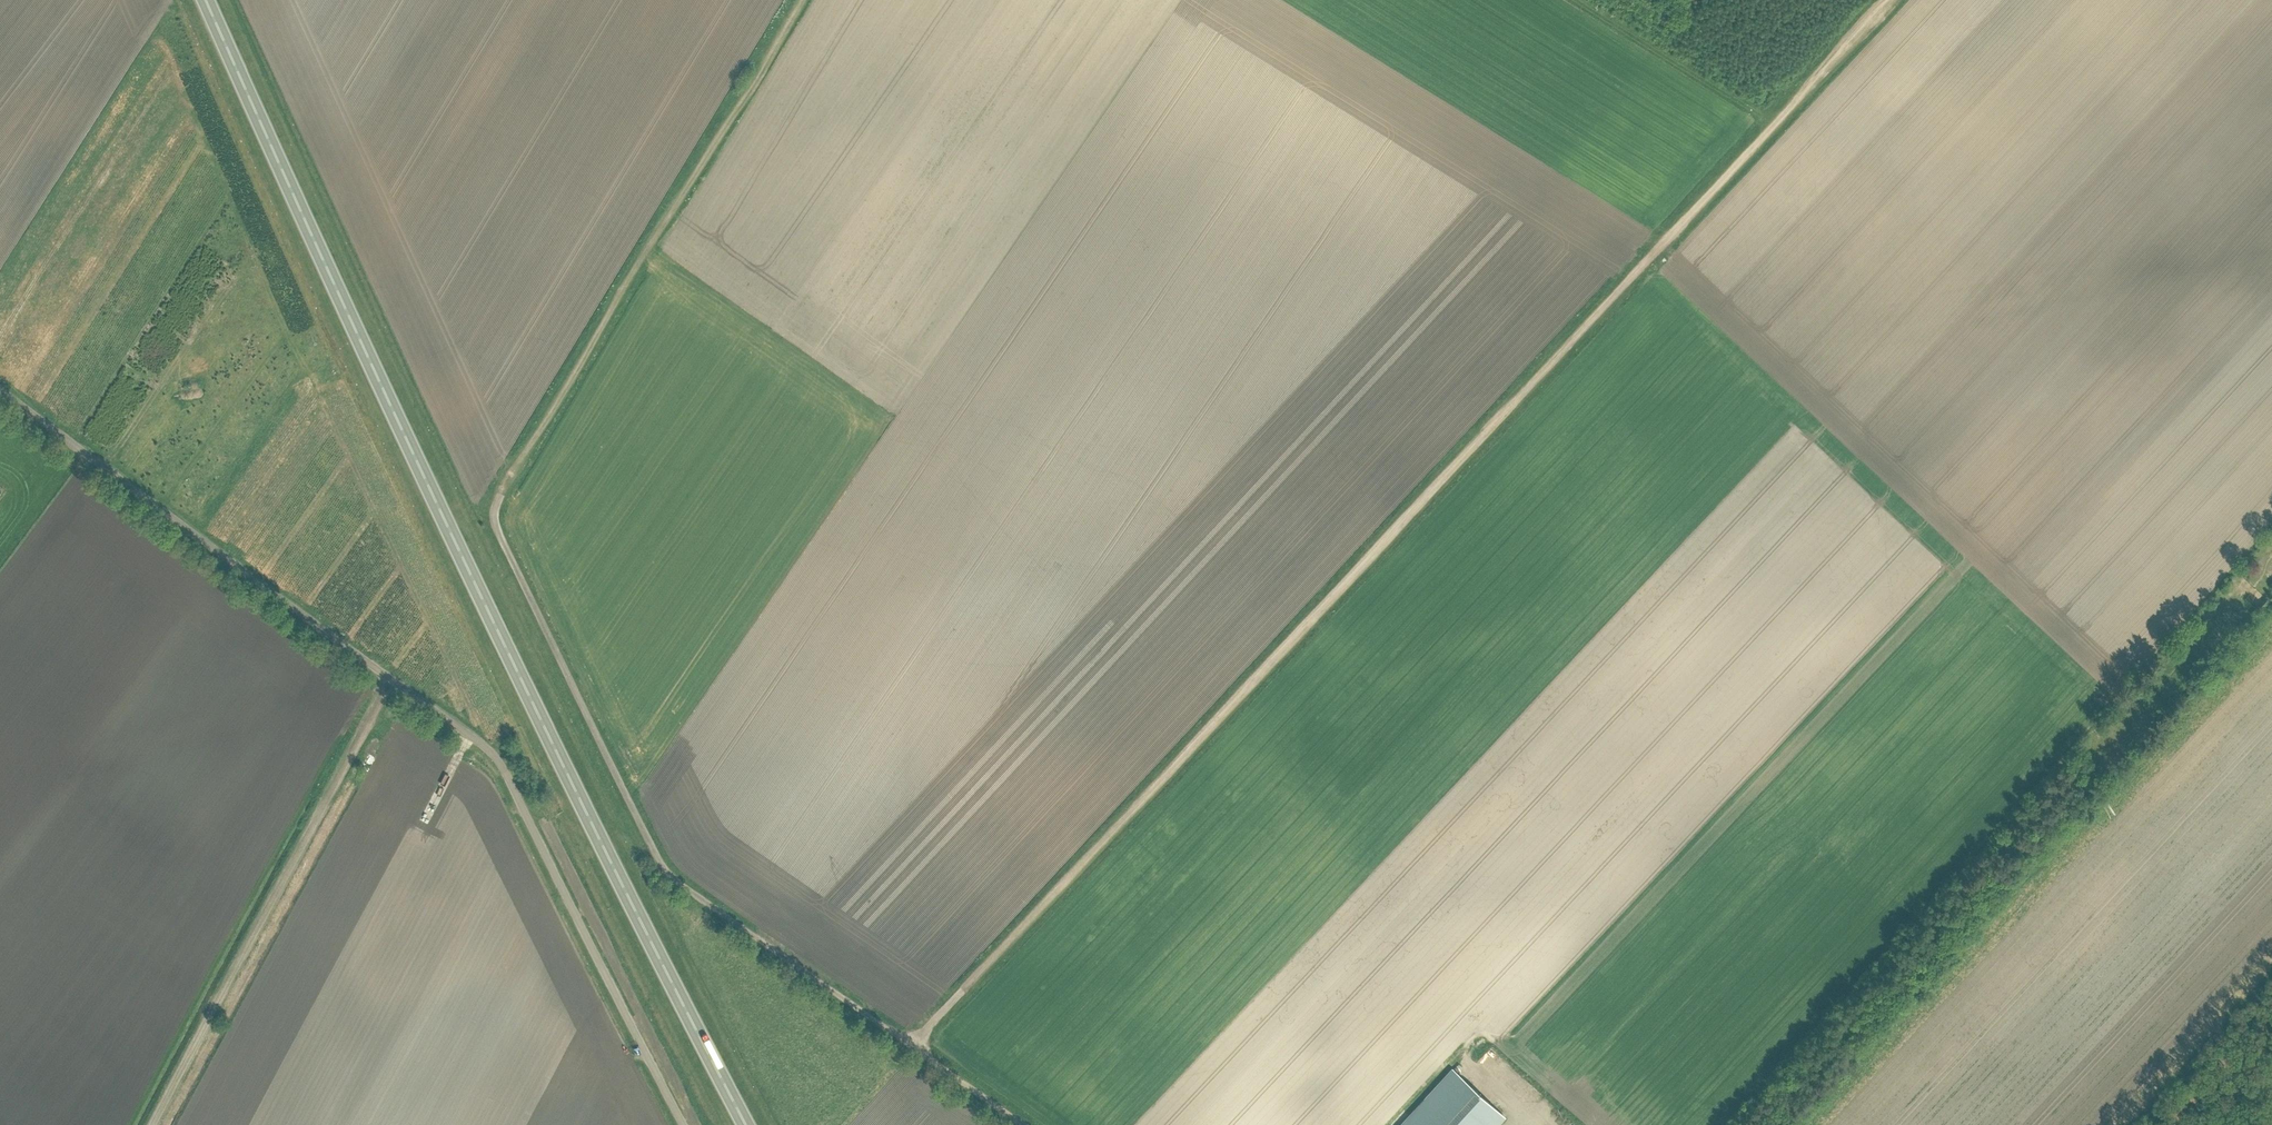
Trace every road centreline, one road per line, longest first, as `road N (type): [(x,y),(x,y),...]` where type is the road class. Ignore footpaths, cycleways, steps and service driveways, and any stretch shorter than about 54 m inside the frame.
road 1 (track): [(911,1045),(1888,0)]
road 2 (trunk): [(747,1124),(467,568),(206,0)]
road 3 (unclassified): [(684,1124),(495,756),(0,388)]
road 4 (track): [(662,869),(500,535),(495,507),(799,0)]
road 5 (track): [(392,679),(152,1124)]
road 6 (unclassified): [(1025,1124),(662,869)]

